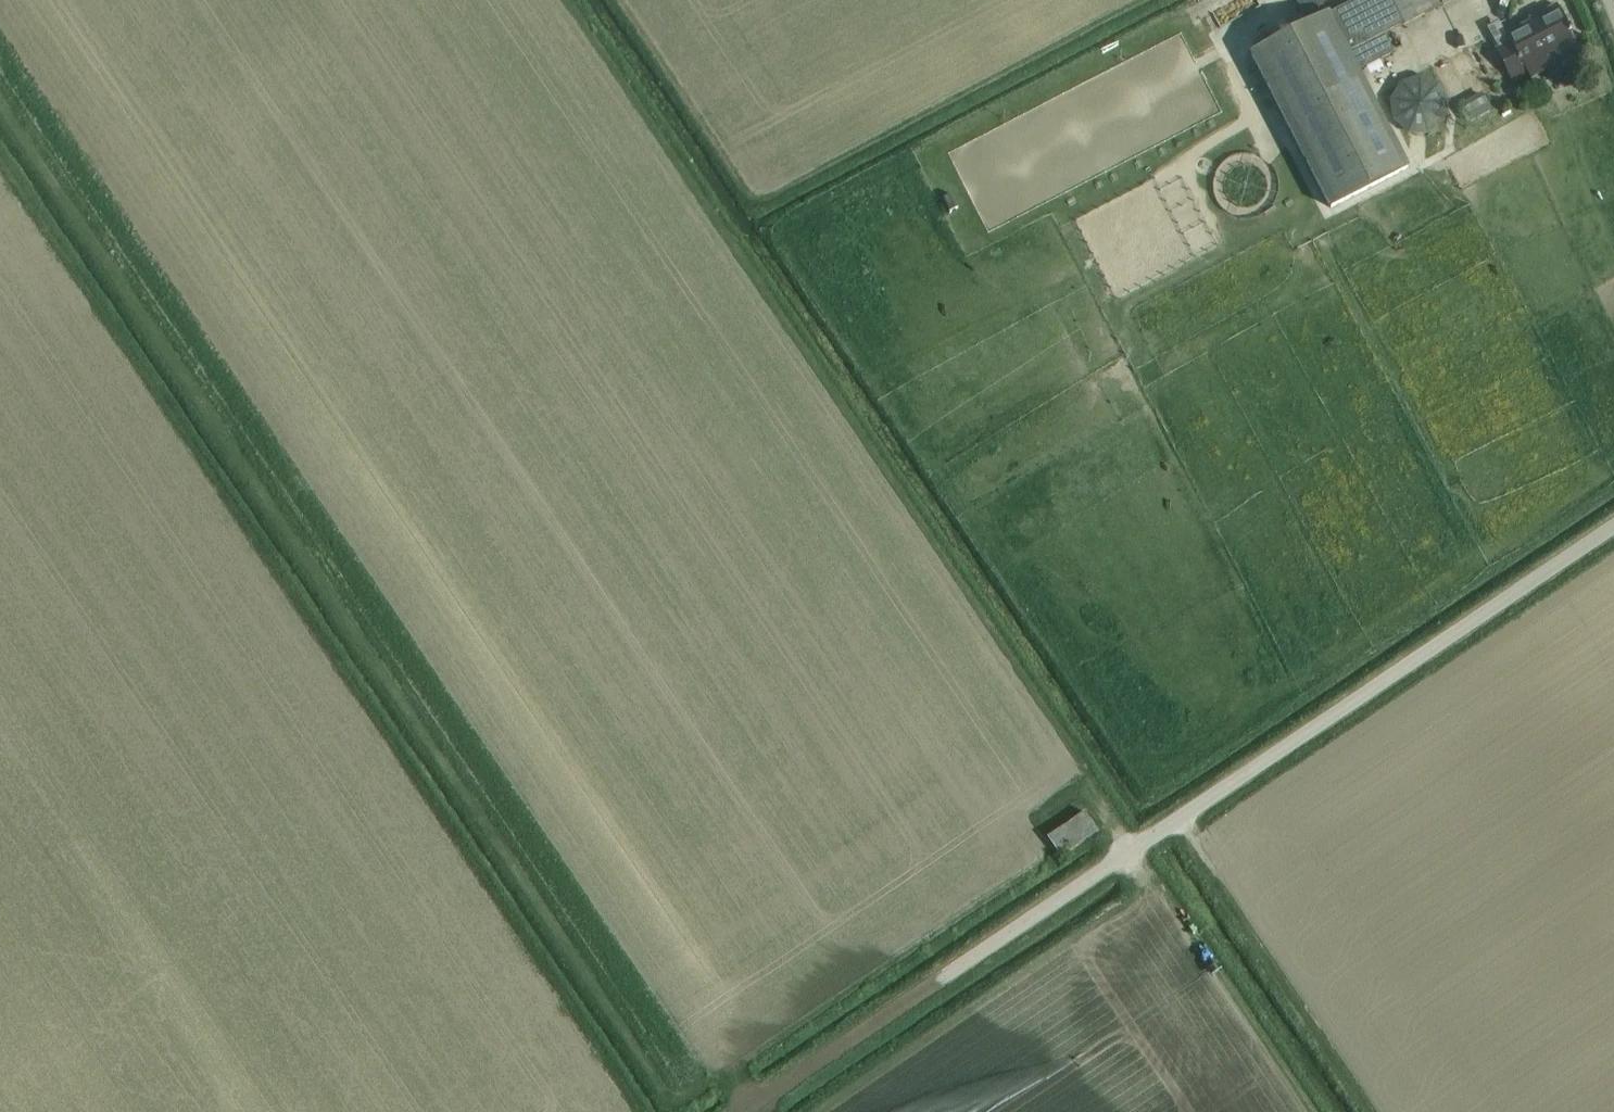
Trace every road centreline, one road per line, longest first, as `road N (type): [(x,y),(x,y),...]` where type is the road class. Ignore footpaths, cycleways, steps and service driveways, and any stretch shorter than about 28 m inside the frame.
road 1 (unclassified): [(740,1111),(1613,528)]

